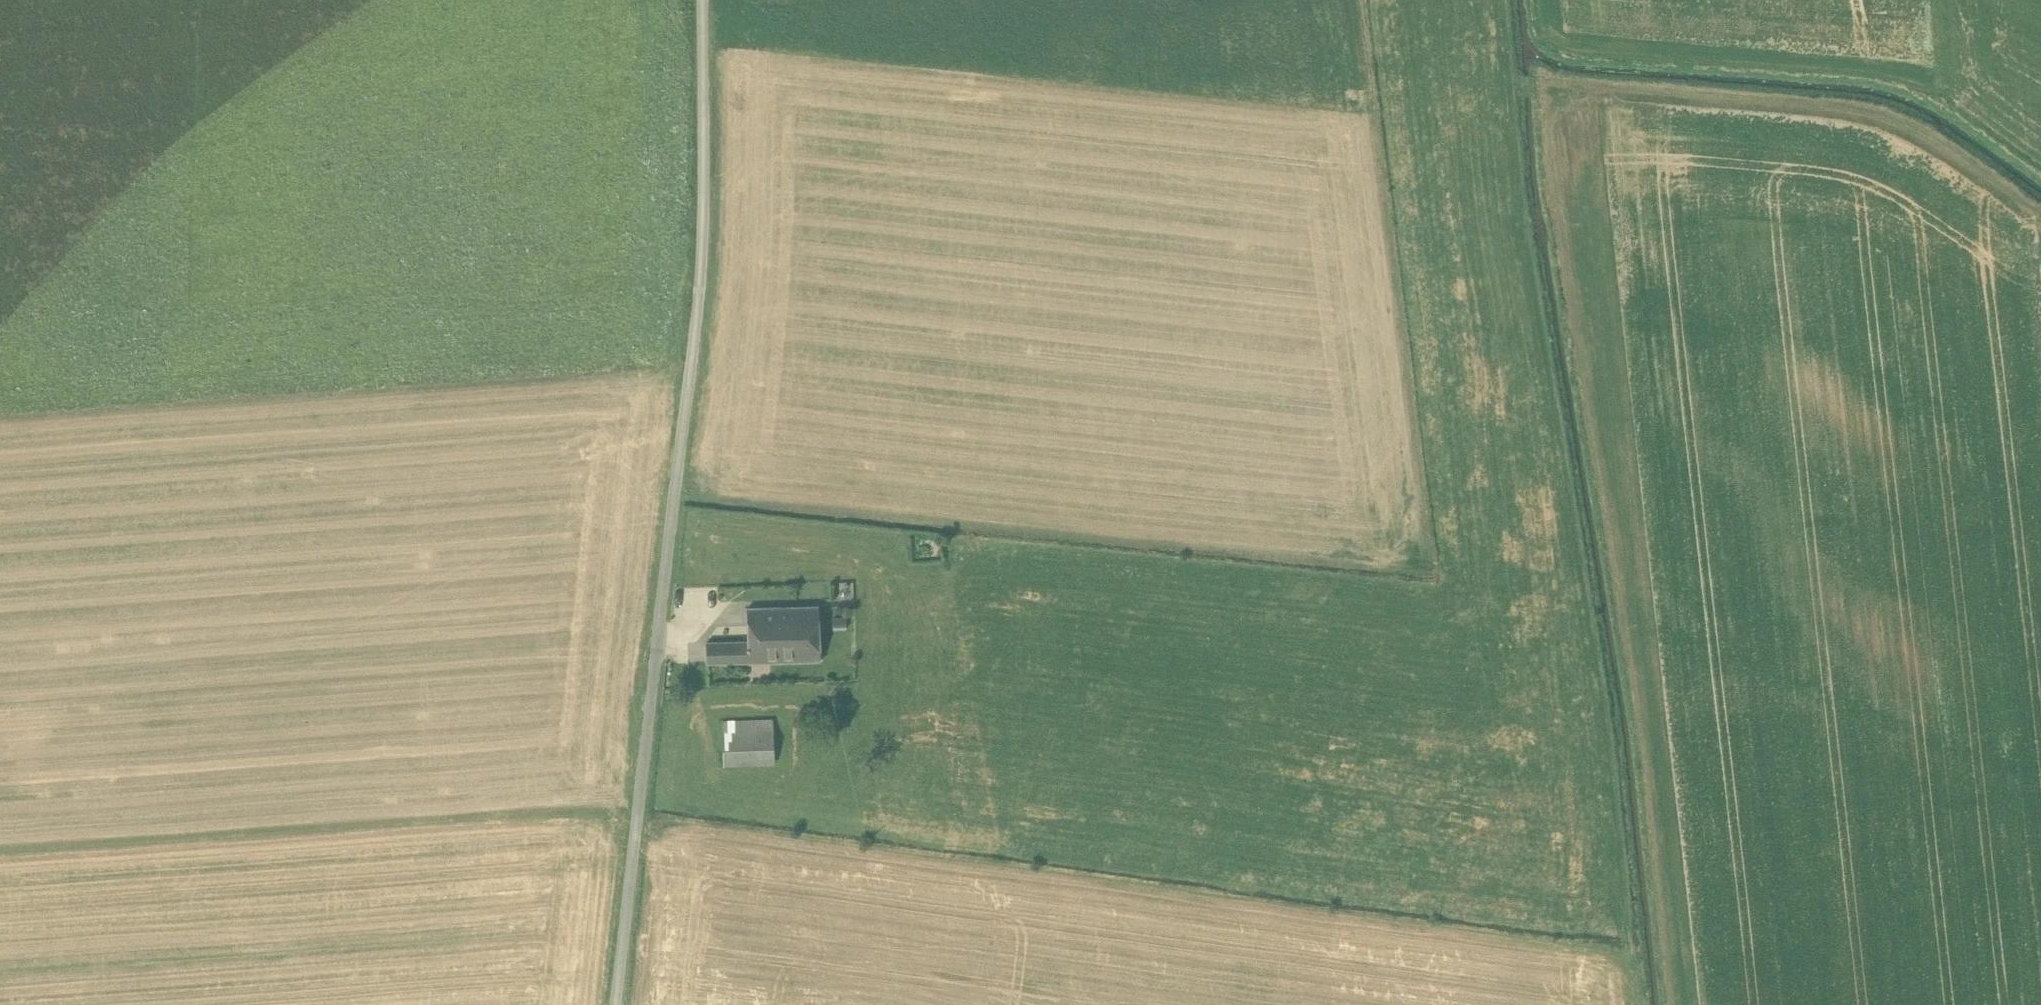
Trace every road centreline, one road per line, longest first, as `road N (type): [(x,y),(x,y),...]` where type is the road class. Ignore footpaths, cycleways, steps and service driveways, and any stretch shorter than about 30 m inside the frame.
road 1 (unclassified): [(703,0),(704,258),(616,1004)]

